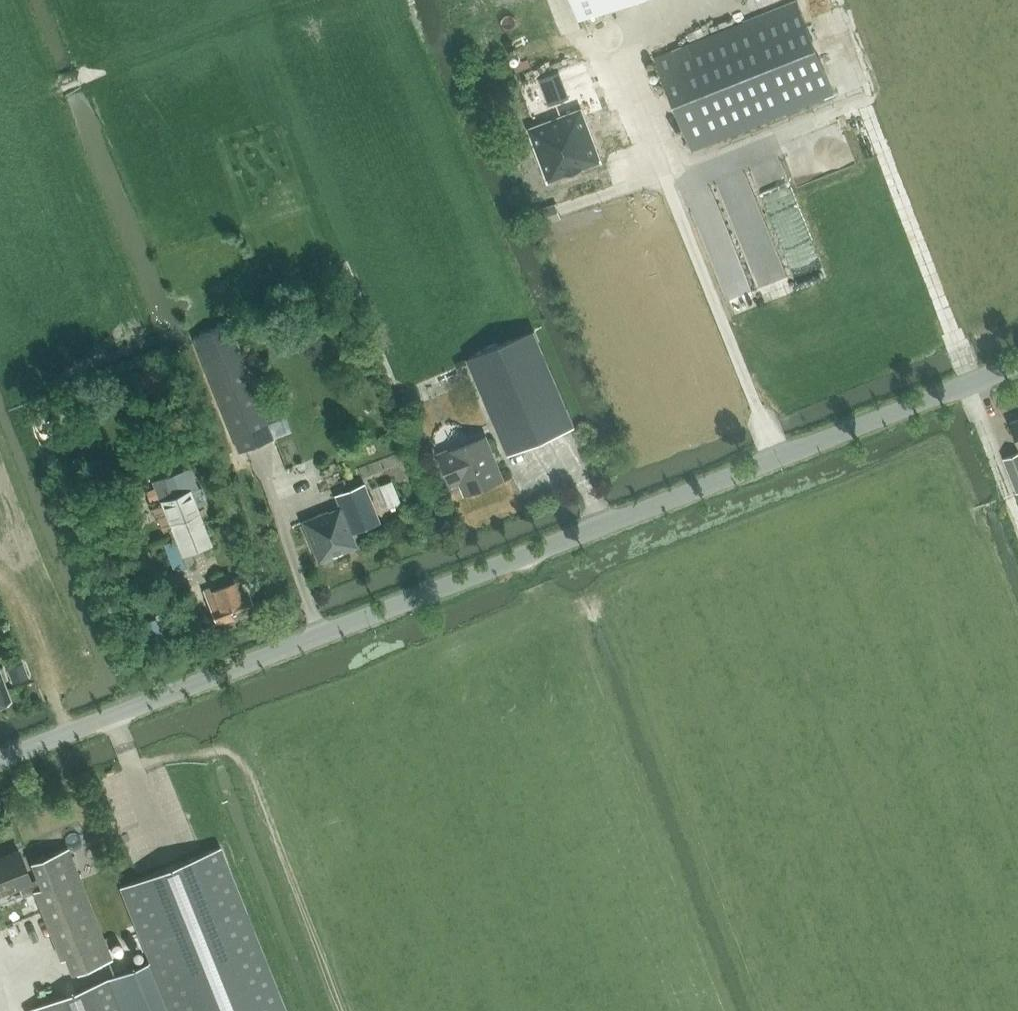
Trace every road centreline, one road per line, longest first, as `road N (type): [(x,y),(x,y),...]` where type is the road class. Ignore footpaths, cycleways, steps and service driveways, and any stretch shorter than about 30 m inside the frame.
road 1 (tertiary): [(0,760),(1017,370)]
road 2 (track): [(650,583),(553,617),(492,658),(441,1010)]
road 3 (track): [(840,0),(956,341)]

